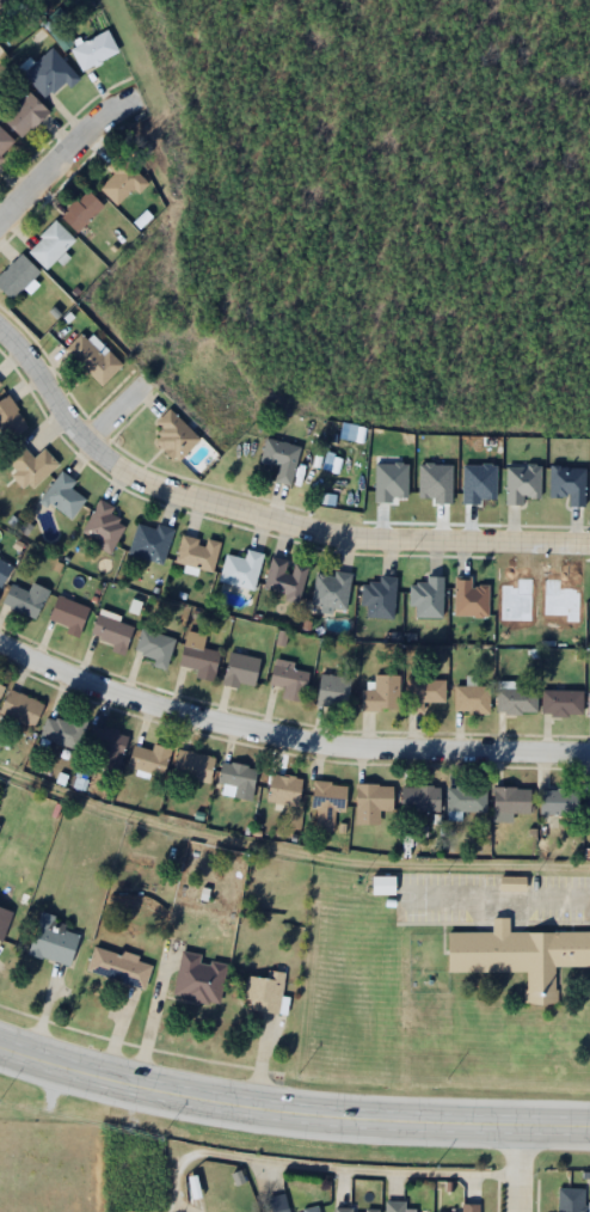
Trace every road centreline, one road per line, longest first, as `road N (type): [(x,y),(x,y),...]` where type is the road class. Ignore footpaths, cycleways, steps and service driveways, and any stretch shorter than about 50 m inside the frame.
road 1 (residential): [(0,339),(81,449),(141,490),(179,504),(333,538),(589,546)]
road 2 (residential): [(0,641),(96,682),(226,722),(363,742),(589,748)]
road 3 (primary): [(589,1126),(308,1119),(122,1086),(0,1051)]
road 4 (residential): [(0,221),(104,114),(130,98)]

